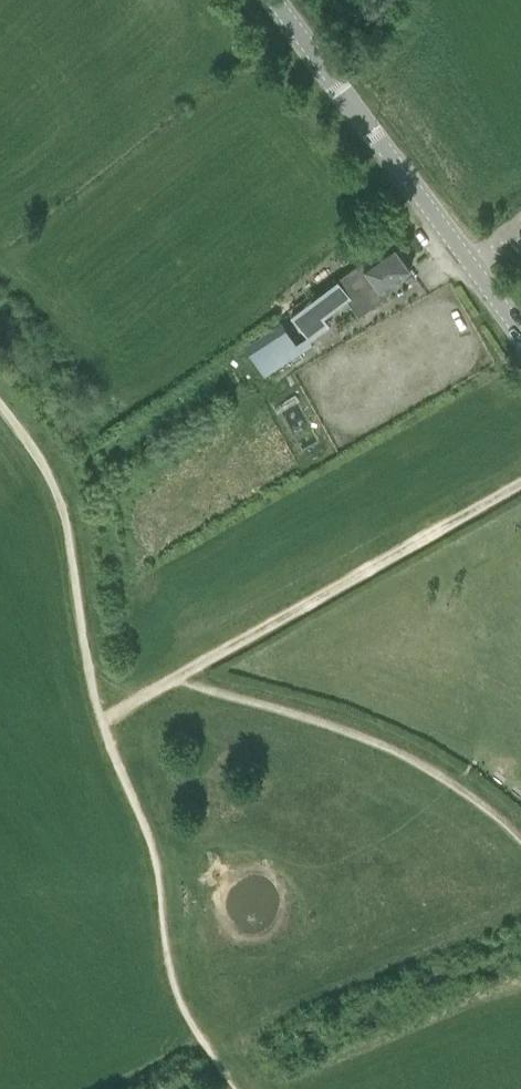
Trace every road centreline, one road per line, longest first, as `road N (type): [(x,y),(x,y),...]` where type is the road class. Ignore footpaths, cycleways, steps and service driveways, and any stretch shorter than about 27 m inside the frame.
road 1 (tertiary): [(520,328),(275,0)]

